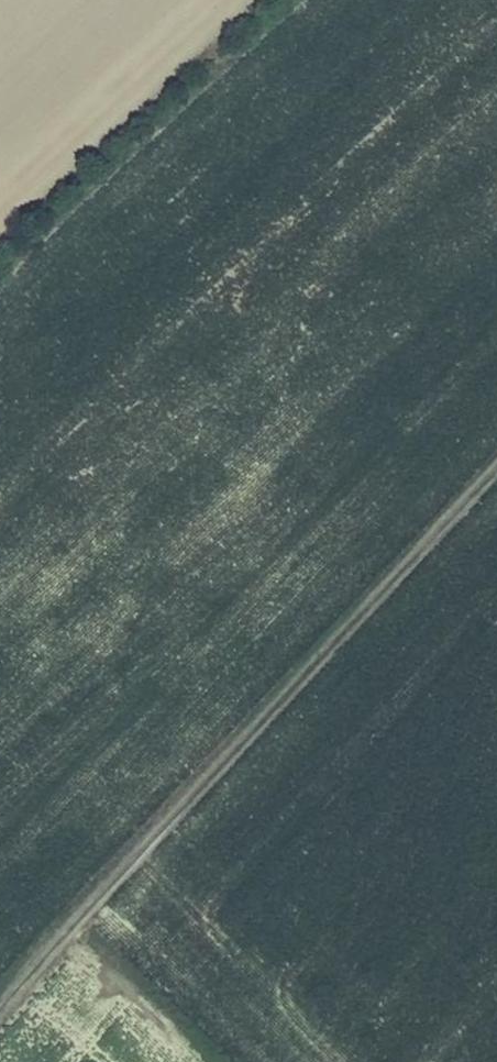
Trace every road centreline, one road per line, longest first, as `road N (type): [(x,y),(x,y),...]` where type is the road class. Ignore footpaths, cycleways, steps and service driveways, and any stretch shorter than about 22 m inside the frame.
road 1 (track): [(0,996),(496,468)]

